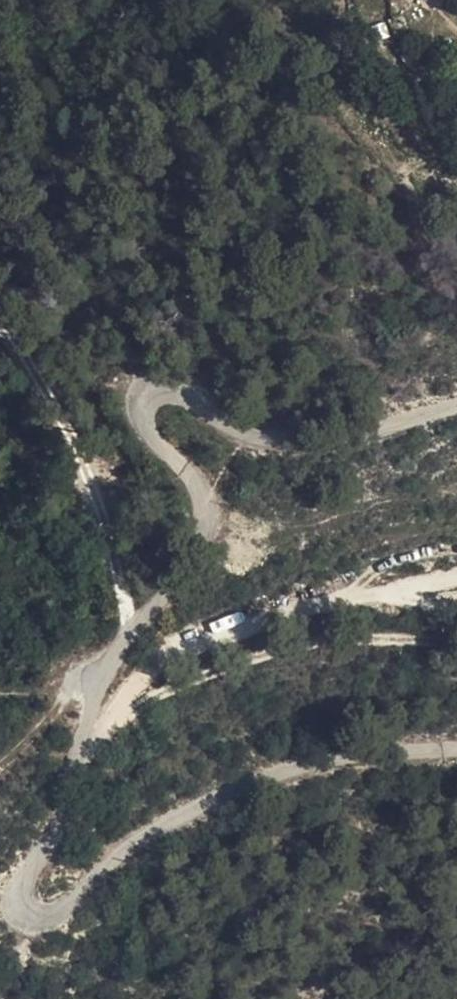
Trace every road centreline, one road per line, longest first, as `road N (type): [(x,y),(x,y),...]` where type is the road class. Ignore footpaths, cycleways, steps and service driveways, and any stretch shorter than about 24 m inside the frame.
road 1 (unclassified): [(456,409),(377,430),(282,442),(231,426),(186,395),(157,392),(142,415),(153,442),(197,483),(207,511),(198,550),(95,683),(54,827),(22,889),(30,909),(51,917),(125,855),(249,784),(345,756),(456,749)]
road 2 (track): [(82,740),(192,683),(306,644),(456,641)]
road 3 (track): [(133,628),(54,405),(0,318)]
road 4 (track): [(95,683),(70,688),(0,768)]

